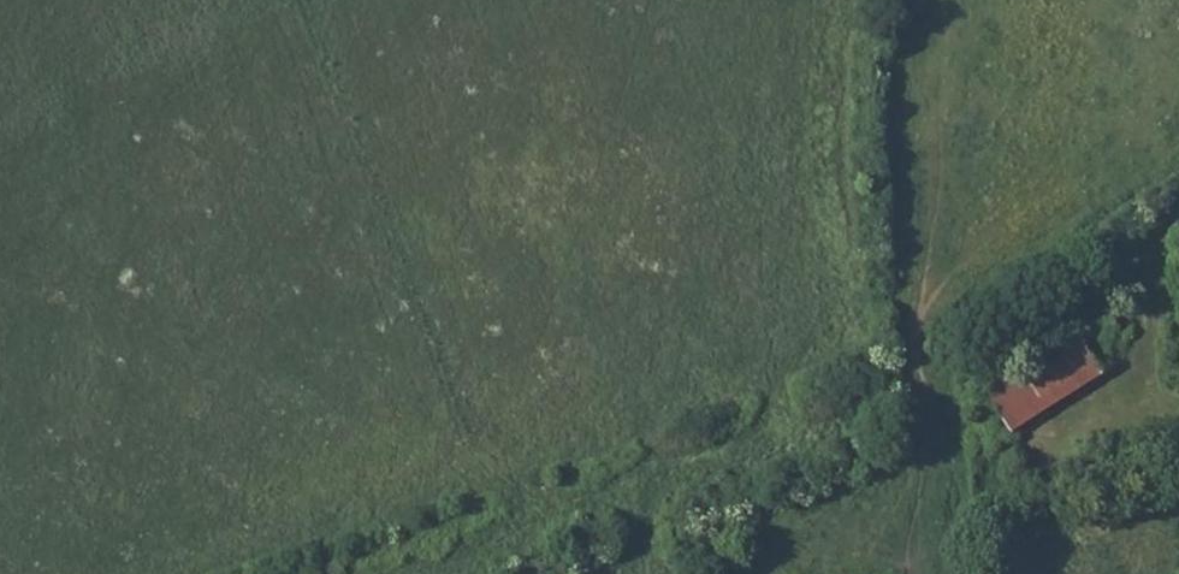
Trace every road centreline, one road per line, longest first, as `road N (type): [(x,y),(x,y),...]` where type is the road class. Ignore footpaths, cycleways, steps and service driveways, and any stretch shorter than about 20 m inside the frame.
road 1 (track): [(1178,226),(1148,258),(1147,348)]

